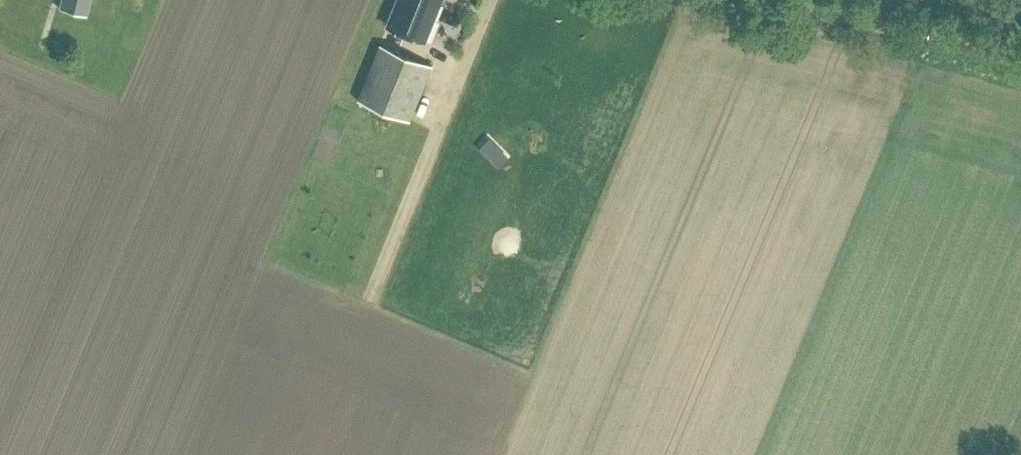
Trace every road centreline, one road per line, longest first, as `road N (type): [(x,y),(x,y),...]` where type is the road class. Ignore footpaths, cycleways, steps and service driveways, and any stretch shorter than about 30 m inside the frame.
road 1 (unclassified): [(1020,60),(781,0)]

